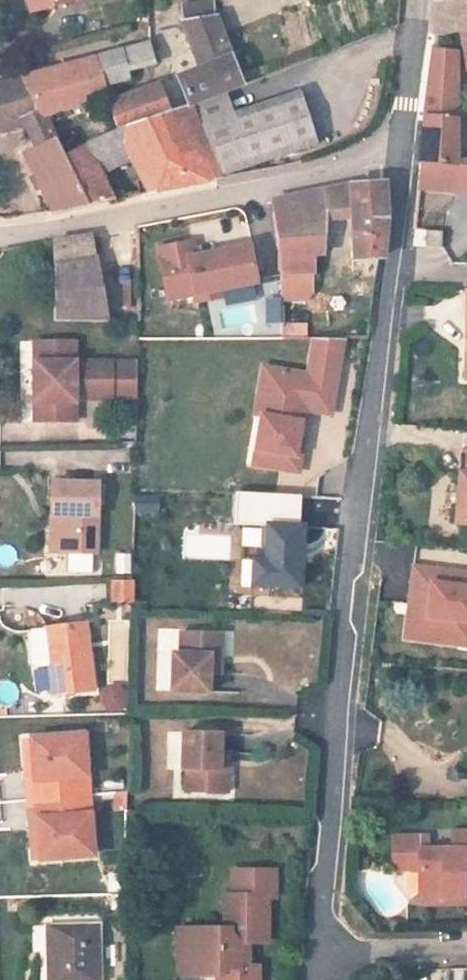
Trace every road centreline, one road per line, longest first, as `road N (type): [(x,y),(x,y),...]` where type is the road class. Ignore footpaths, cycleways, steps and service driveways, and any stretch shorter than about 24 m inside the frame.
road 1 (residential): [(400,158),(399,232),(347,601),(320,955)]
road 2 (residential): [(0,234),(253,193),(400,158)]
road 3 (residential): [(416,0),(400,158)]
road 4 (residential): [(320,955),(466,954)]

